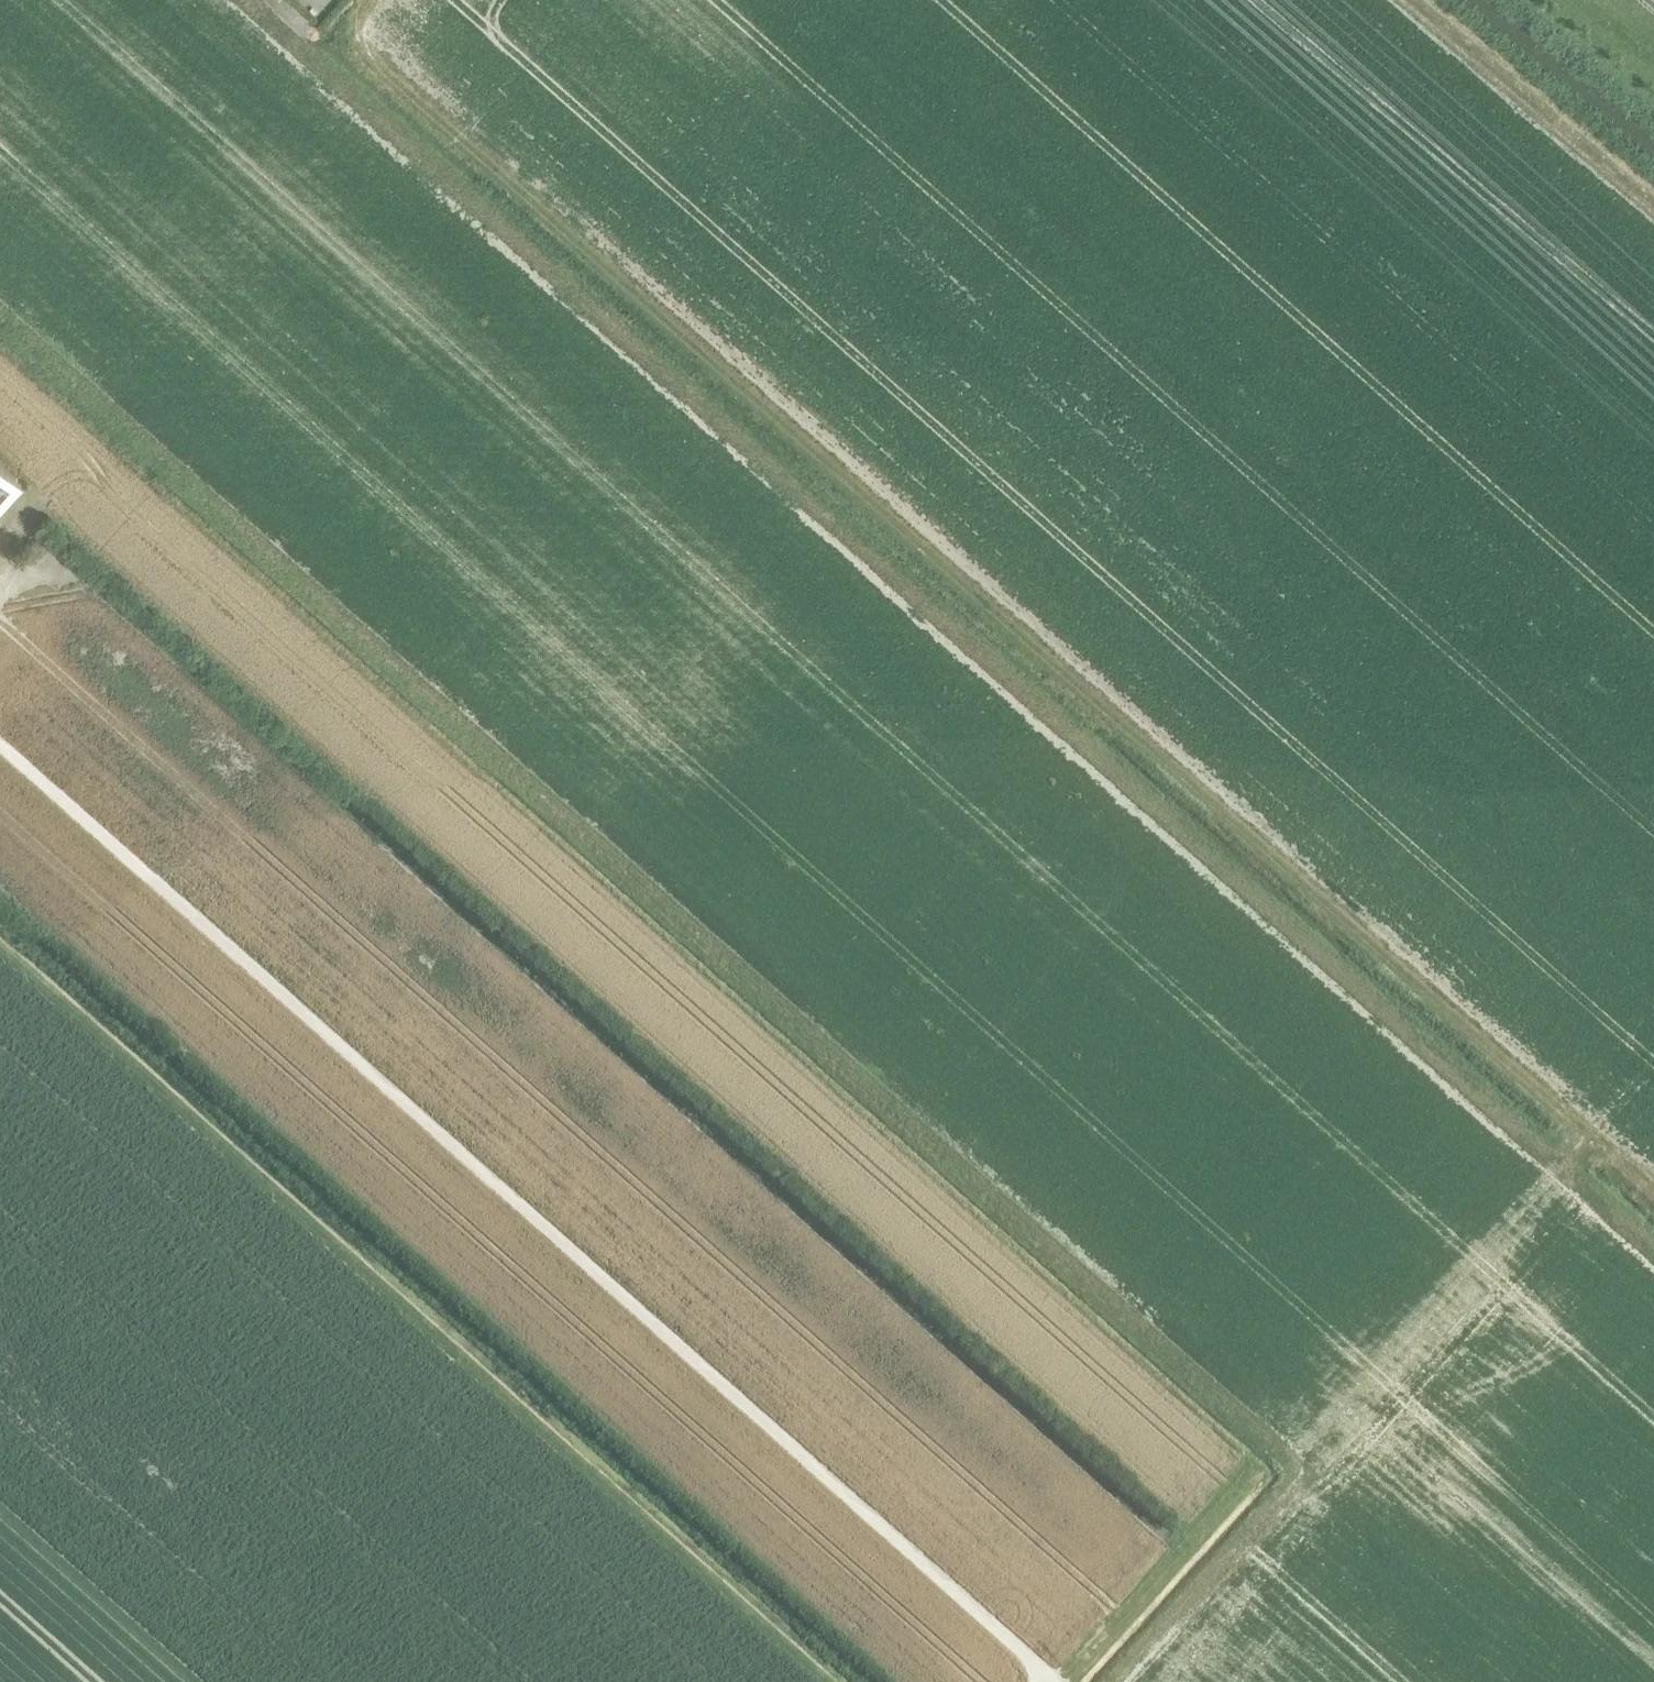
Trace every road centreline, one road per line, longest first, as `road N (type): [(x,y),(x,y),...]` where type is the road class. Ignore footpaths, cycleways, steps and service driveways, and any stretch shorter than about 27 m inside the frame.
road 1 (track): [(1049,1681),(1045,1668),(0,743)]

